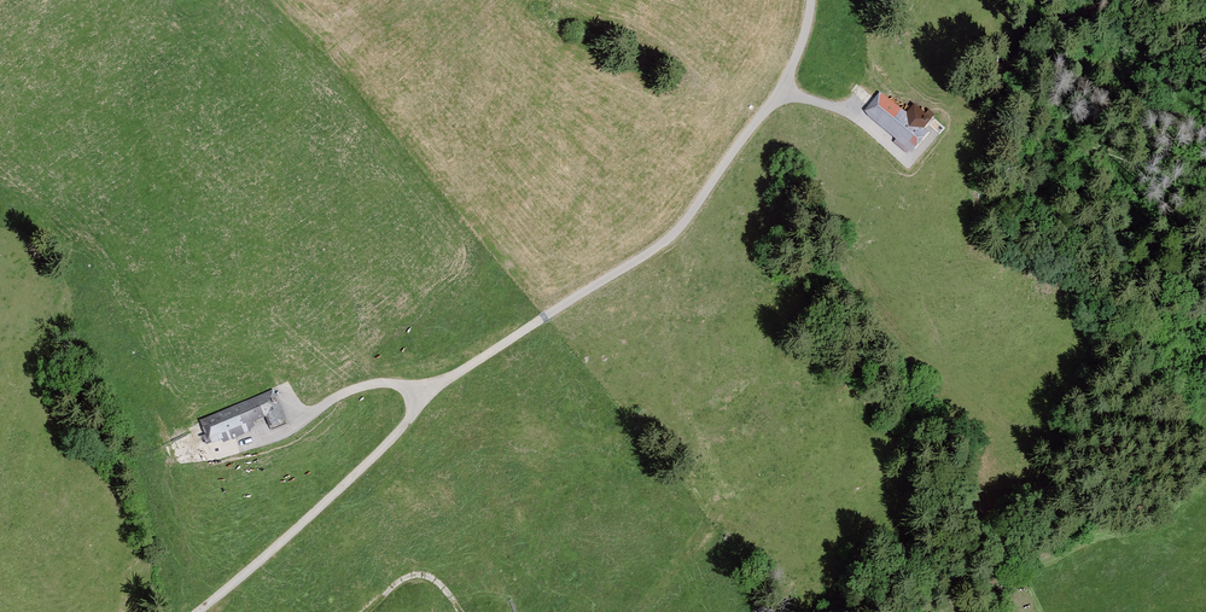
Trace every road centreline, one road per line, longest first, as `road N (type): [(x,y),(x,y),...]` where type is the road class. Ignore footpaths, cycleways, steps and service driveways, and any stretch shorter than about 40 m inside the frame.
road 1 (track): [(197,611),(360,471),(426,396),(666,241),(780,91),(812,0)]
road 2 (track): [(426,396),(395,383),(362,386),(248,444)]
road 3 (track): [(780,91),(867,124),(906,160)]

